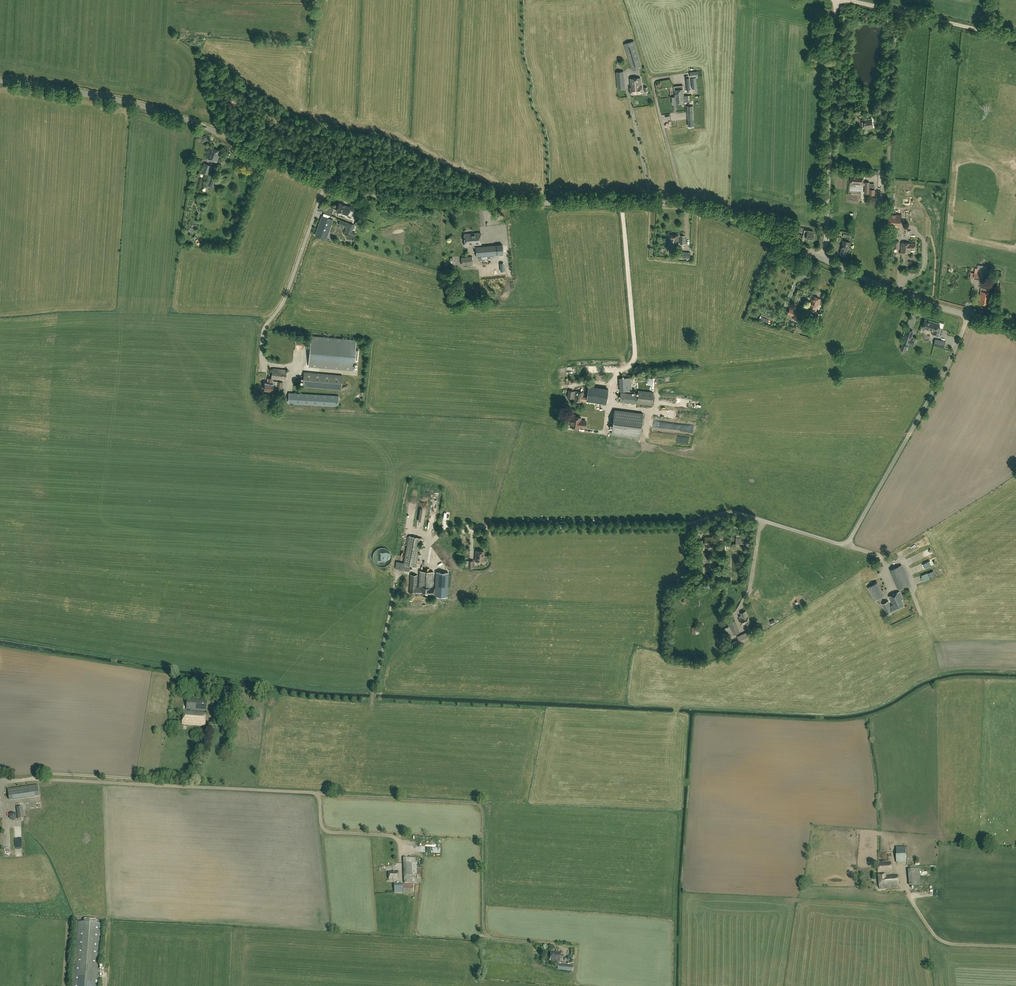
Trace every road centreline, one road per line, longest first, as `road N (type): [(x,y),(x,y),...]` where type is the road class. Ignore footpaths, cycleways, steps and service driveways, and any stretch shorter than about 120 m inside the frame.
road 1 (tertiary): [(328,177),(163,112),(0,81)]
road 2 (tertiary): [(622,204),(401,201),(328,177)]
road 3 (unclassified): [(824,259),(837,0)]
road 4 (tertiary): [(1015,325),(894,292),(824,259)]
road 5 (unclassified): [(262,353),(328,177)]
road 6 (unclassified): [(617,373),(635,355),(622,204)]
road 7 (unclassified): [(992,33),(841,0)]
road 8 (tertiary): [(824,259),(682,205)]

